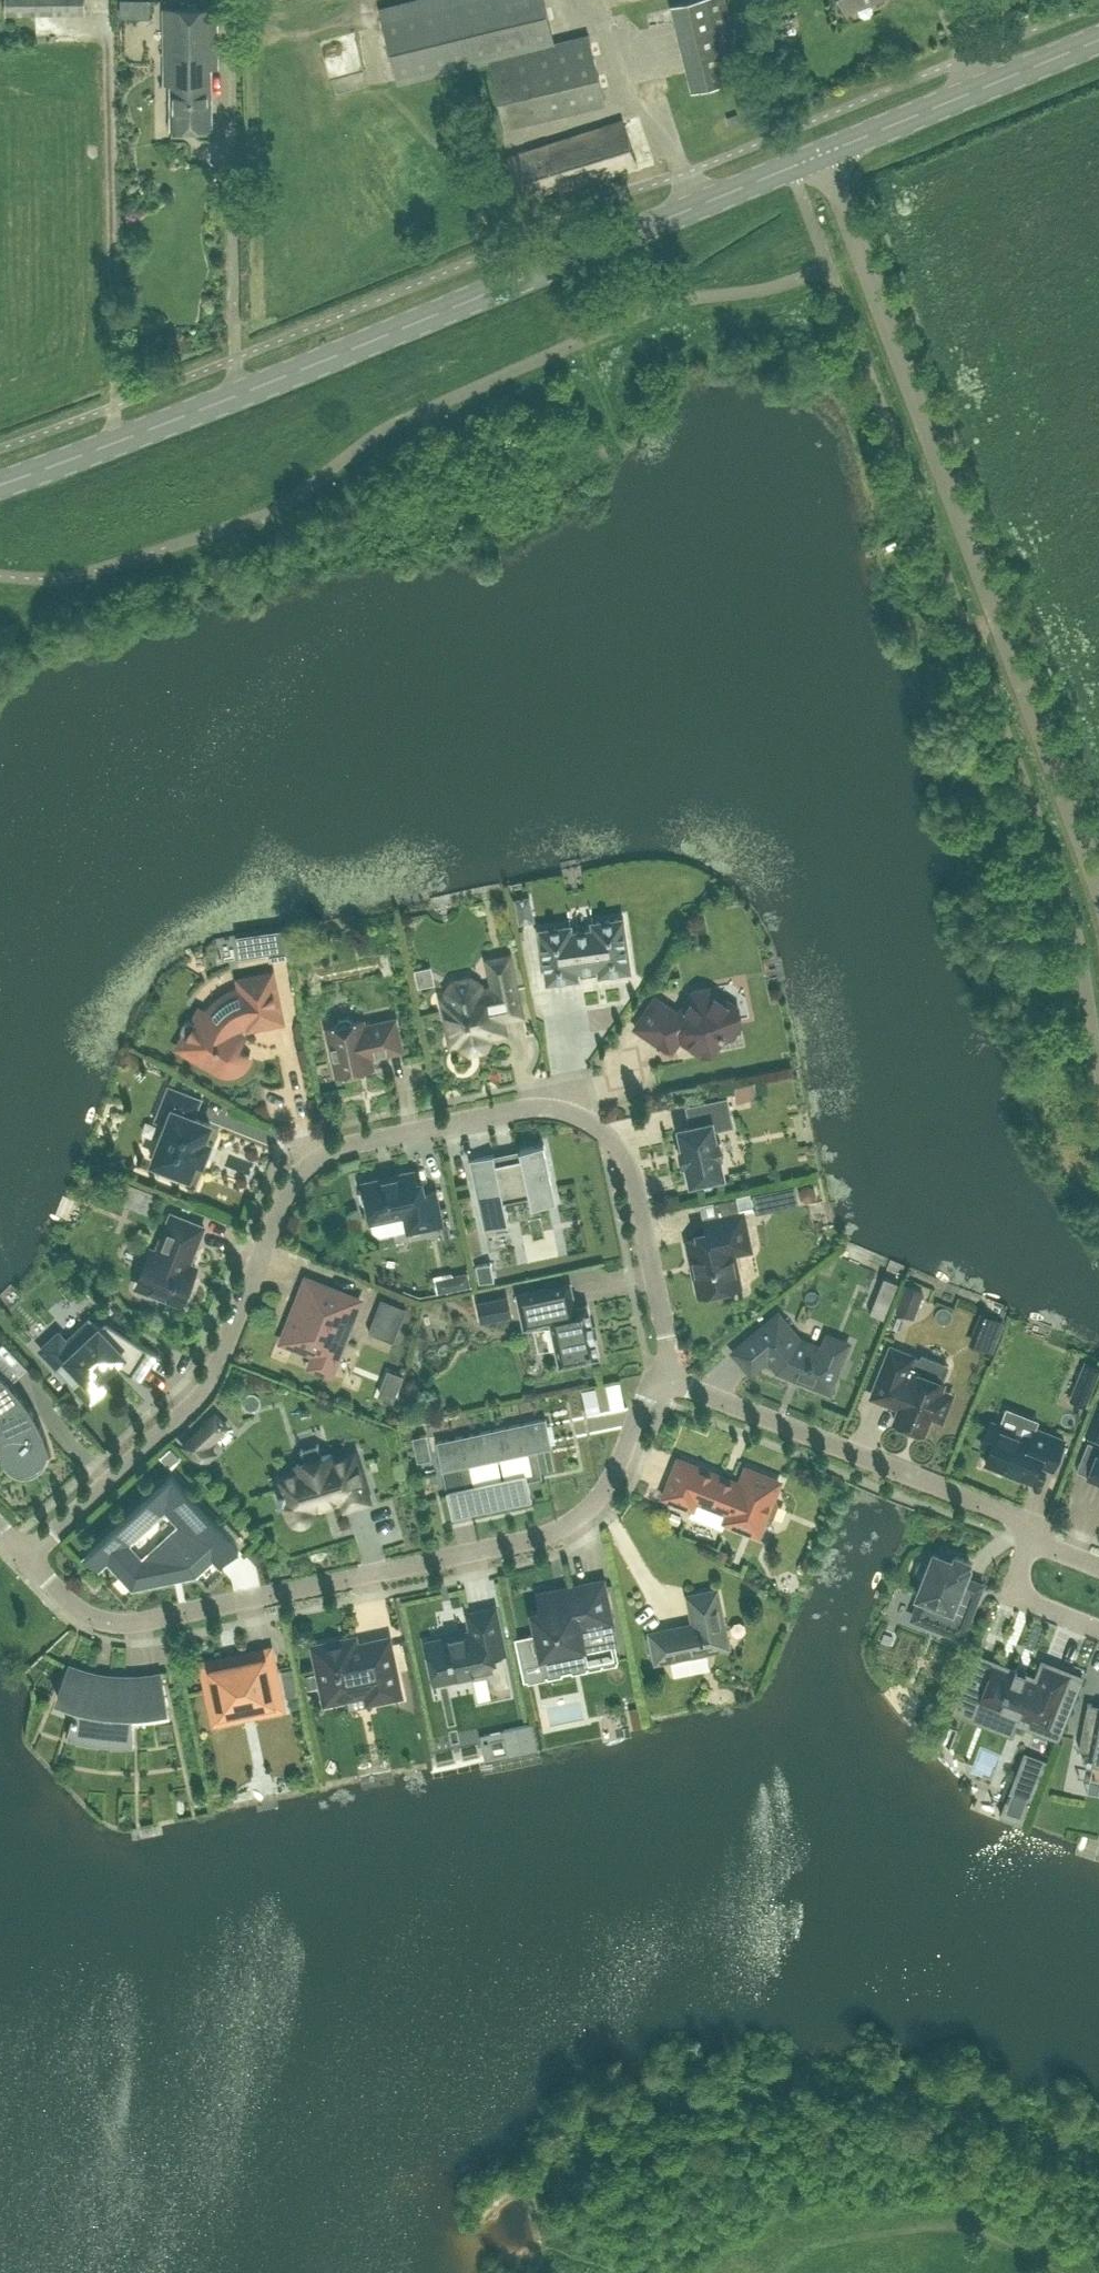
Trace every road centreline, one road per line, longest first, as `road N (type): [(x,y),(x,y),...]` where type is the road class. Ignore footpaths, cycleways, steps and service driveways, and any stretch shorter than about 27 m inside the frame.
road 1 (residential): [(26,1557),(196,1400),(289,1183),(305,1164),(339,1145),(530,1107),(593,1120),(625,1152),(668,1374)]
road 2 (secondary): [(0,478),(215,404),(823,152)]
road 3 (unclassified): [(1098,885),(823,152)]
road 4 (residential): [(26,1557),(80,1612),(141,1621),(527,1540),(577,1518),(603,1491),(649,1384),(668,1374)]
road 5 (residential): [(1029,1544),(1027,1519),(668,1374)]
road 6 (secondary): [(823,152),(1098,38)]
road 7 (residential): [(1098,1631),(1018,1594),(1029,1544)]

